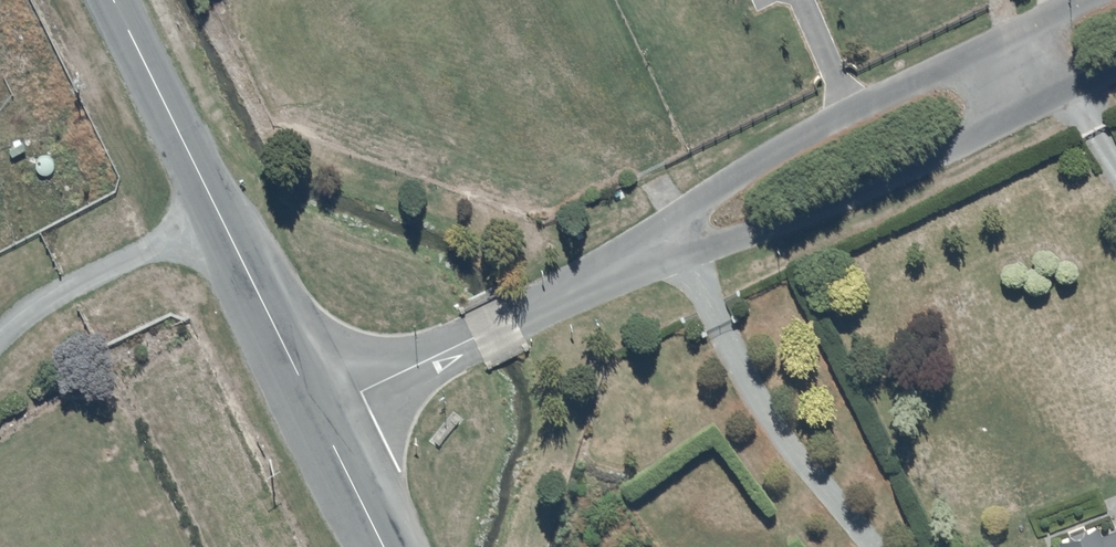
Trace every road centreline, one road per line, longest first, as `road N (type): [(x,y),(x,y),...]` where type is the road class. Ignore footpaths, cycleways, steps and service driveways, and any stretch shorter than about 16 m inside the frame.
road 1 (residential): [(634,260),(712,191),(1098,0)]
road 2 (residential): [(1115,59),(723,246),(634,260)]
road 3 (tertiary): [(319,415),(113,0)]
road 4 (residential): [(319,415),(634,260)]
road 5 (tertiary): [(384,546),(319,415)]

